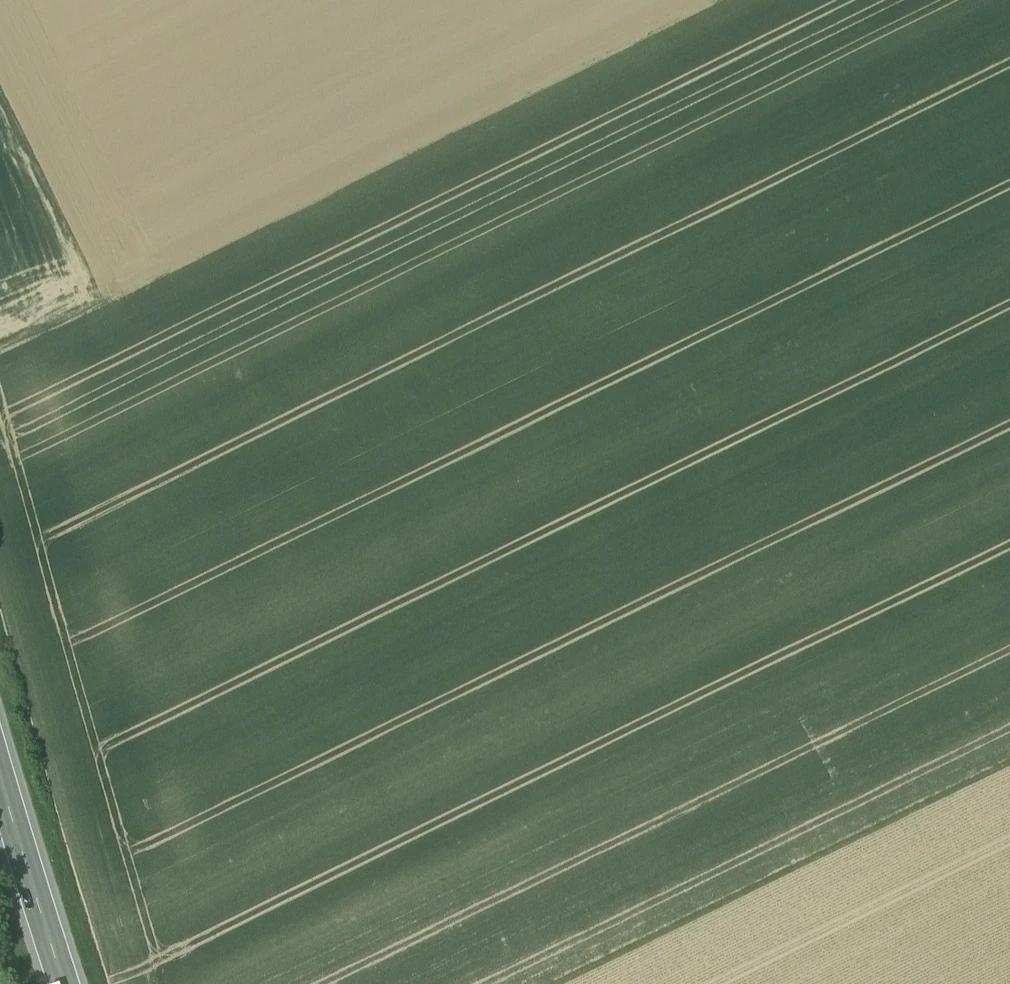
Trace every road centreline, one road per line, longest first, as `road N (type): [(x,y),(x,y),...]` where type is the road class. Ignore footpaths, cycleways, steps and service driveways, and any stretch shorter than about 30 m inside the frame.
road 1 (secondary): [(0,749),(74,983)]

